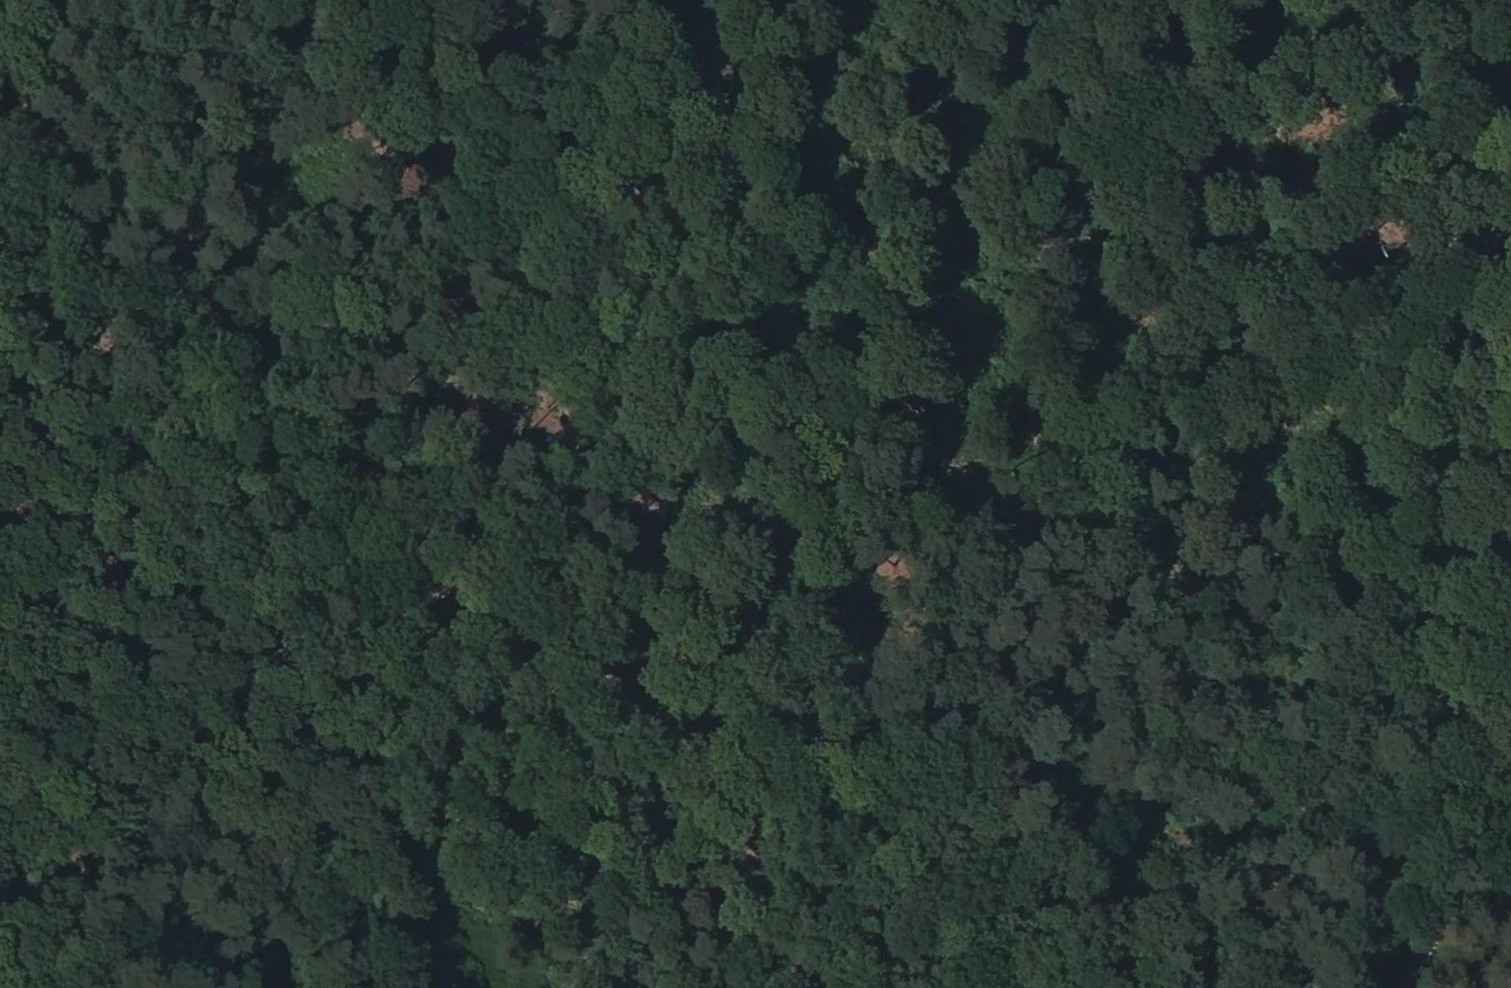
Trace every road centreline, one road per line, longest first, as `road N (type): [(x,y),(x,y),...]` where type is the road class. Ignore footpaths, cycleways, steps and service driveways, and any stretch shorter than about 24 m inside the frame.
road 1 (track): [(1510,818),(1405,987)]

